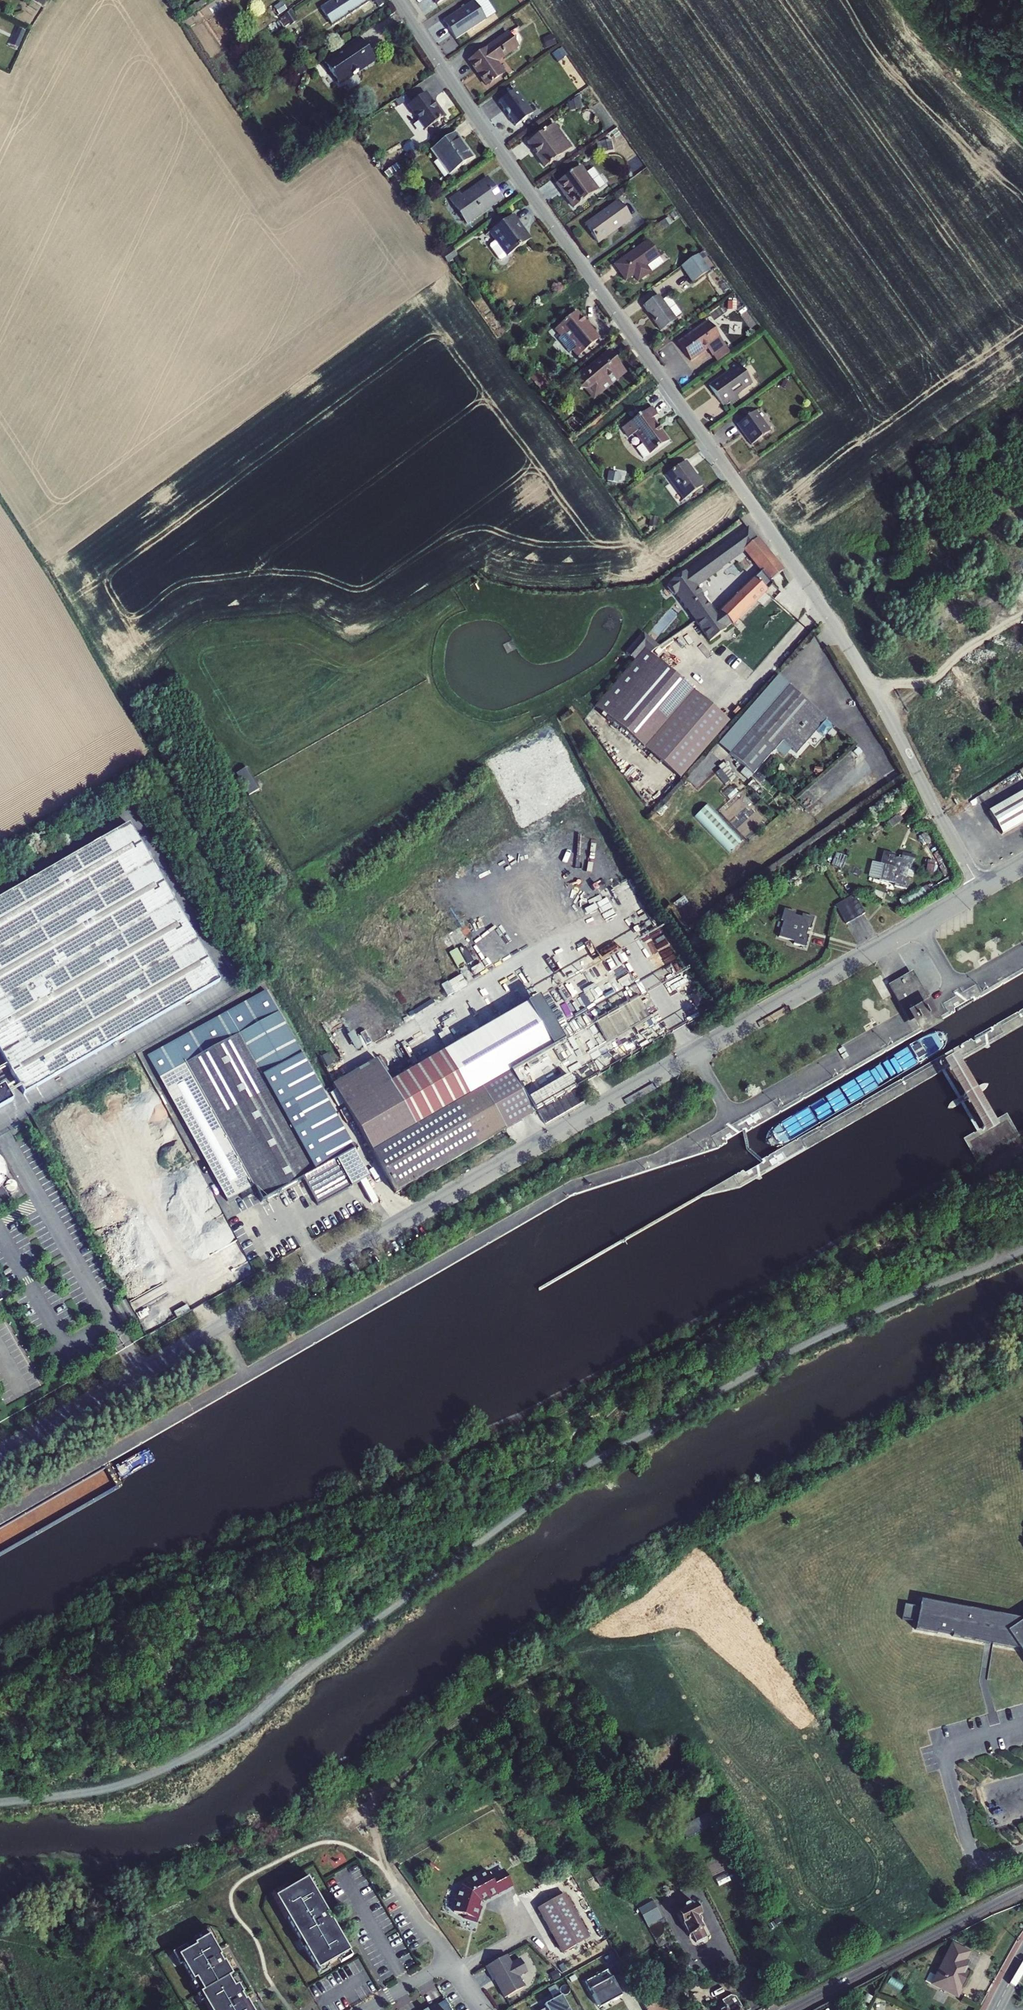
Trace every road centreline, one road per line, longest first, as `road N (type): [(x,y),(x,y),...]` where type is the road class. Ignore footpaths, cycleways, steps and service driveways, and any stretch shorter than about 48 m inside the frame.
road 1 (unclassified): [(980,886),(0,1453)]
road 2 (residential): [(980,886),(825,607),(398,0)]
road 3 (residential): [(1022,1889),(788,2009)]
road 4 (residential): [(369,2009),(451,1961),(484,2009)]

